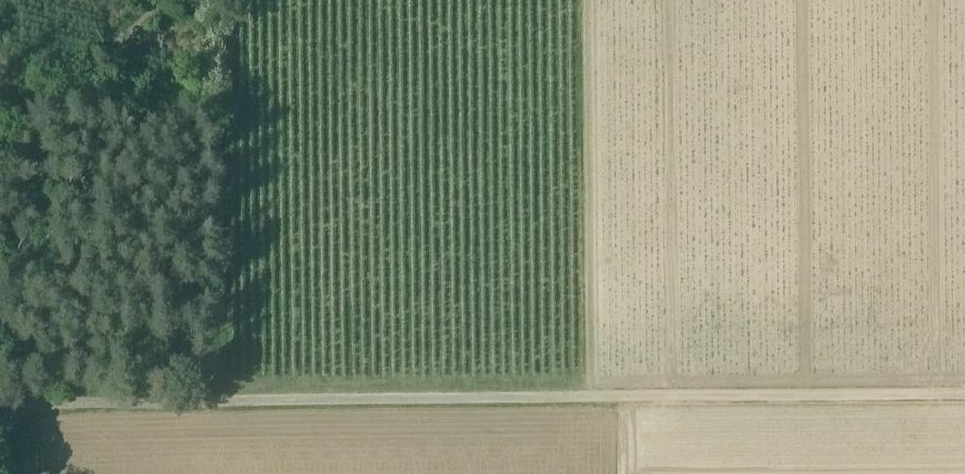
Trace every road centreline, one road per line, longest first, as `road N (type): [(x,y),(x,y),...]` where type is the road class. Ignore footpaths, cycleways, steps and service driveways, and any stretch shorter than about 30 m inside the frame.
road 1 (track): [(0,405),(964,393)]
road 2 (track): [(583,0),(584,399)]
road 3 (track): [(0,139),(159,0)]

